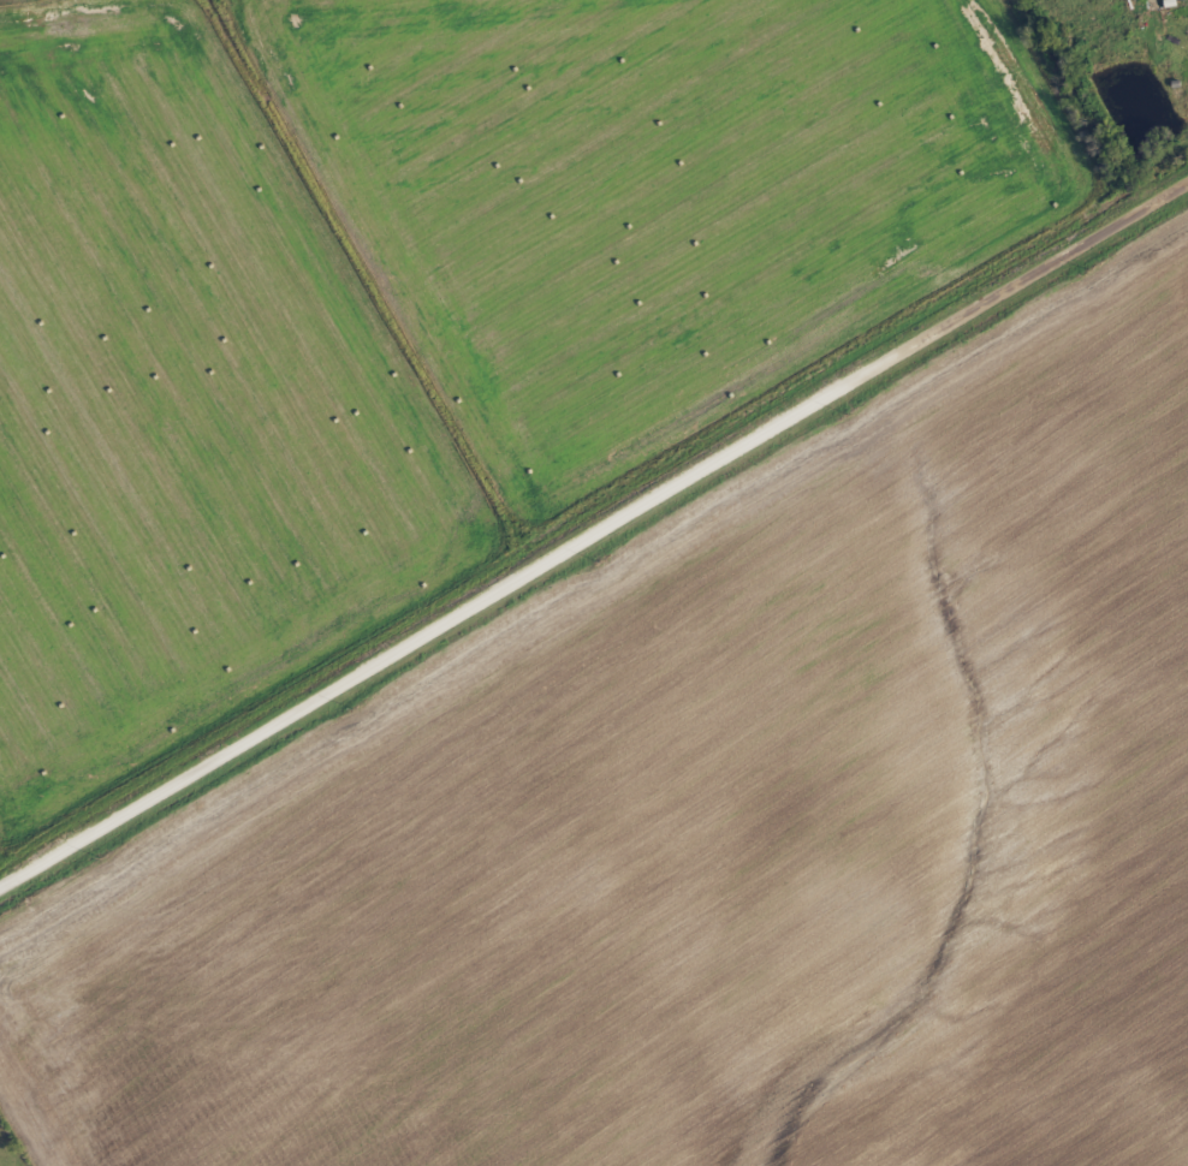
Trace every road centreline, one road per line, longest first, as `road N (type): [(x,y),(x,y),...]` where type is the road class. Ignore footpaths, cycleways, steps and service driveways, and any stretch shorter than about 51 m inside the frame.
road 1 (residential): [(0,886),(1187,187)]

